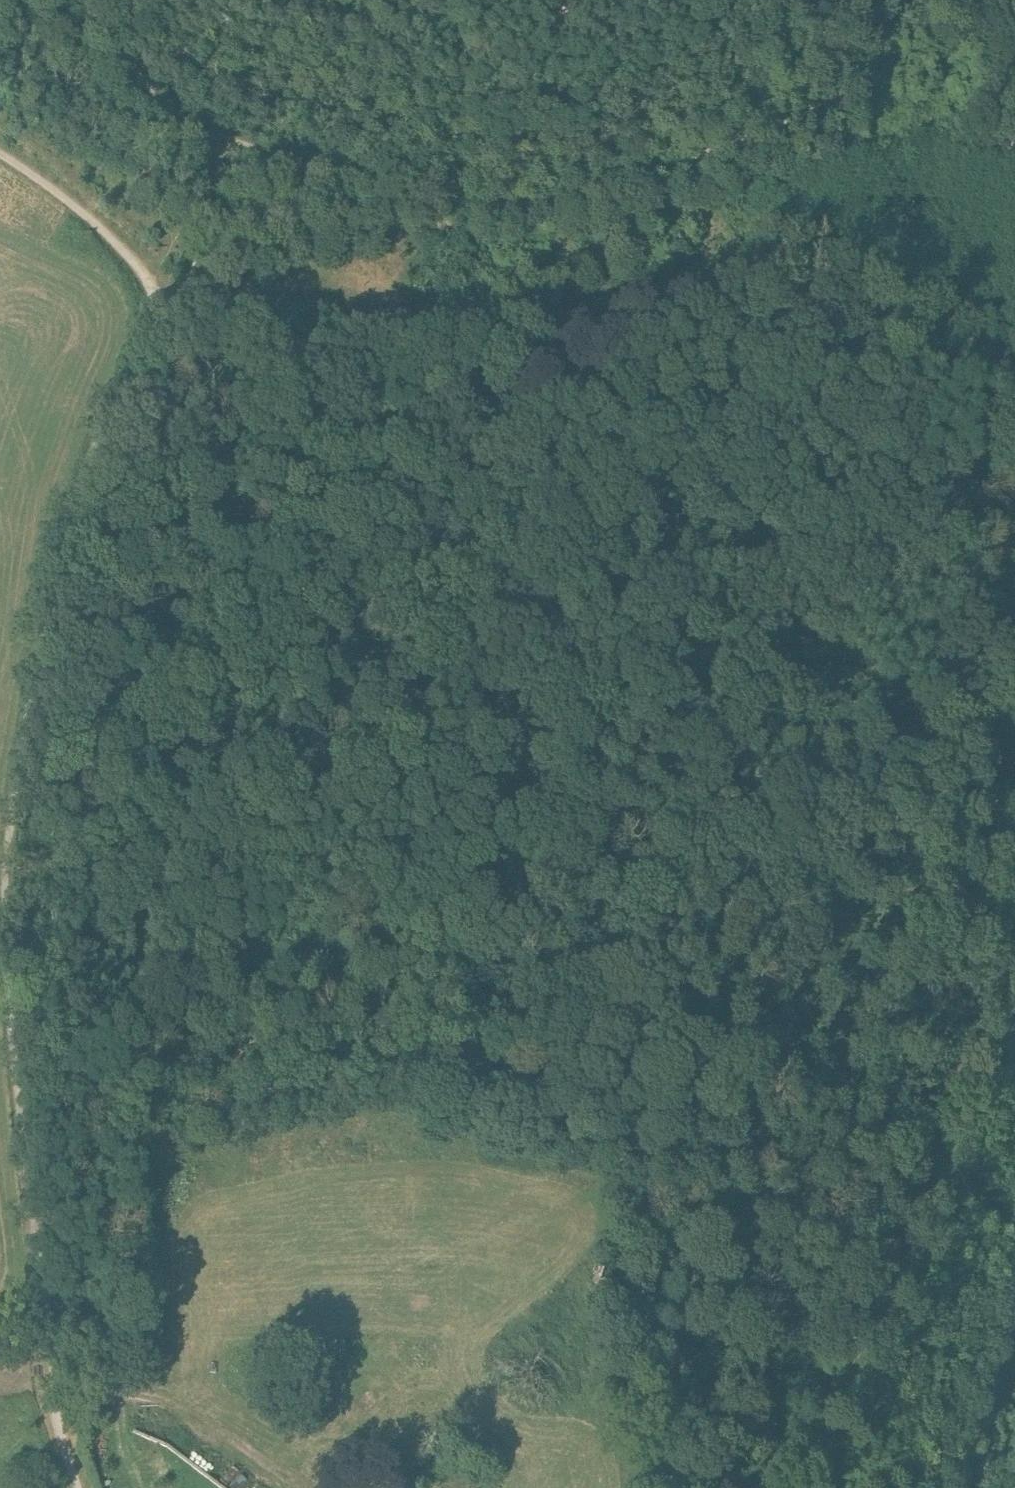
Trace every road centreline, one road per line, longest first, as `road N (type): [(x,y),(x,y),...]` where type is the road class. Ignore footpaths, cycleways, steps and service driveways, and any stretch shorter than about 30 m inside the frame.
road 1 (track): [(77,1487),(46,1328),(19,1109),(5,867),(71,513),(151,303)]
road 2 (track): [(395,189),(489,207),(541,201),(754,134)]
road 3 (track): [(754,134),(858,79),(900,0)]
road 4 (track): [(0,153),(111,234),(150,287)]
road 5 (track): [(78,0),(172,117),(218,137)]
road 6 (track): [(218,137),(395,189)]

